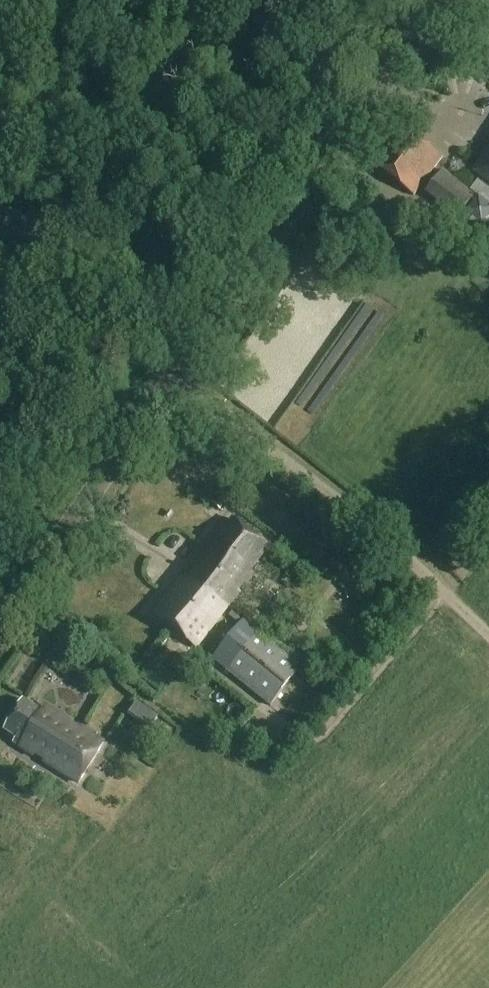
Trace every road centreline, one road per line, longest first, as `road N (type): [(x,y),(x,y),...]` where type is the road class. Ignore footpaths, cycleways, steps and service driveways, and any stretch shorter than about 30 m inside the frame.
road 1 (tertiary): [(172,381),(440,0)]
road 2 (unclassified): [(440,587),(315,483),(172,381)]
road 3 (tertiary): [(0,625),(172,381)]

